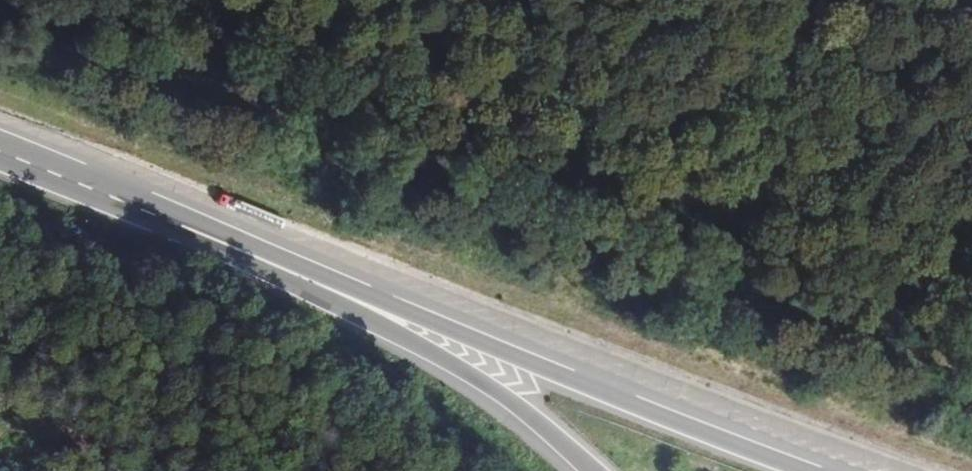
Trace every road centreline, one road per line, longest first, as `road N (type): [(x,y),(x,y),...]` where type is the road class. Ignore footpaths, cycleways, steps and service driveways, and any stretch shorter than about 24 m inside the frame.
road 1 (motorway): [(815,470),(229,233),(183,227)]
road 2 (motorway): [(592,470),(467,373),(183,227)]
road 3 (motorway): [(183,227),(0,149)]

